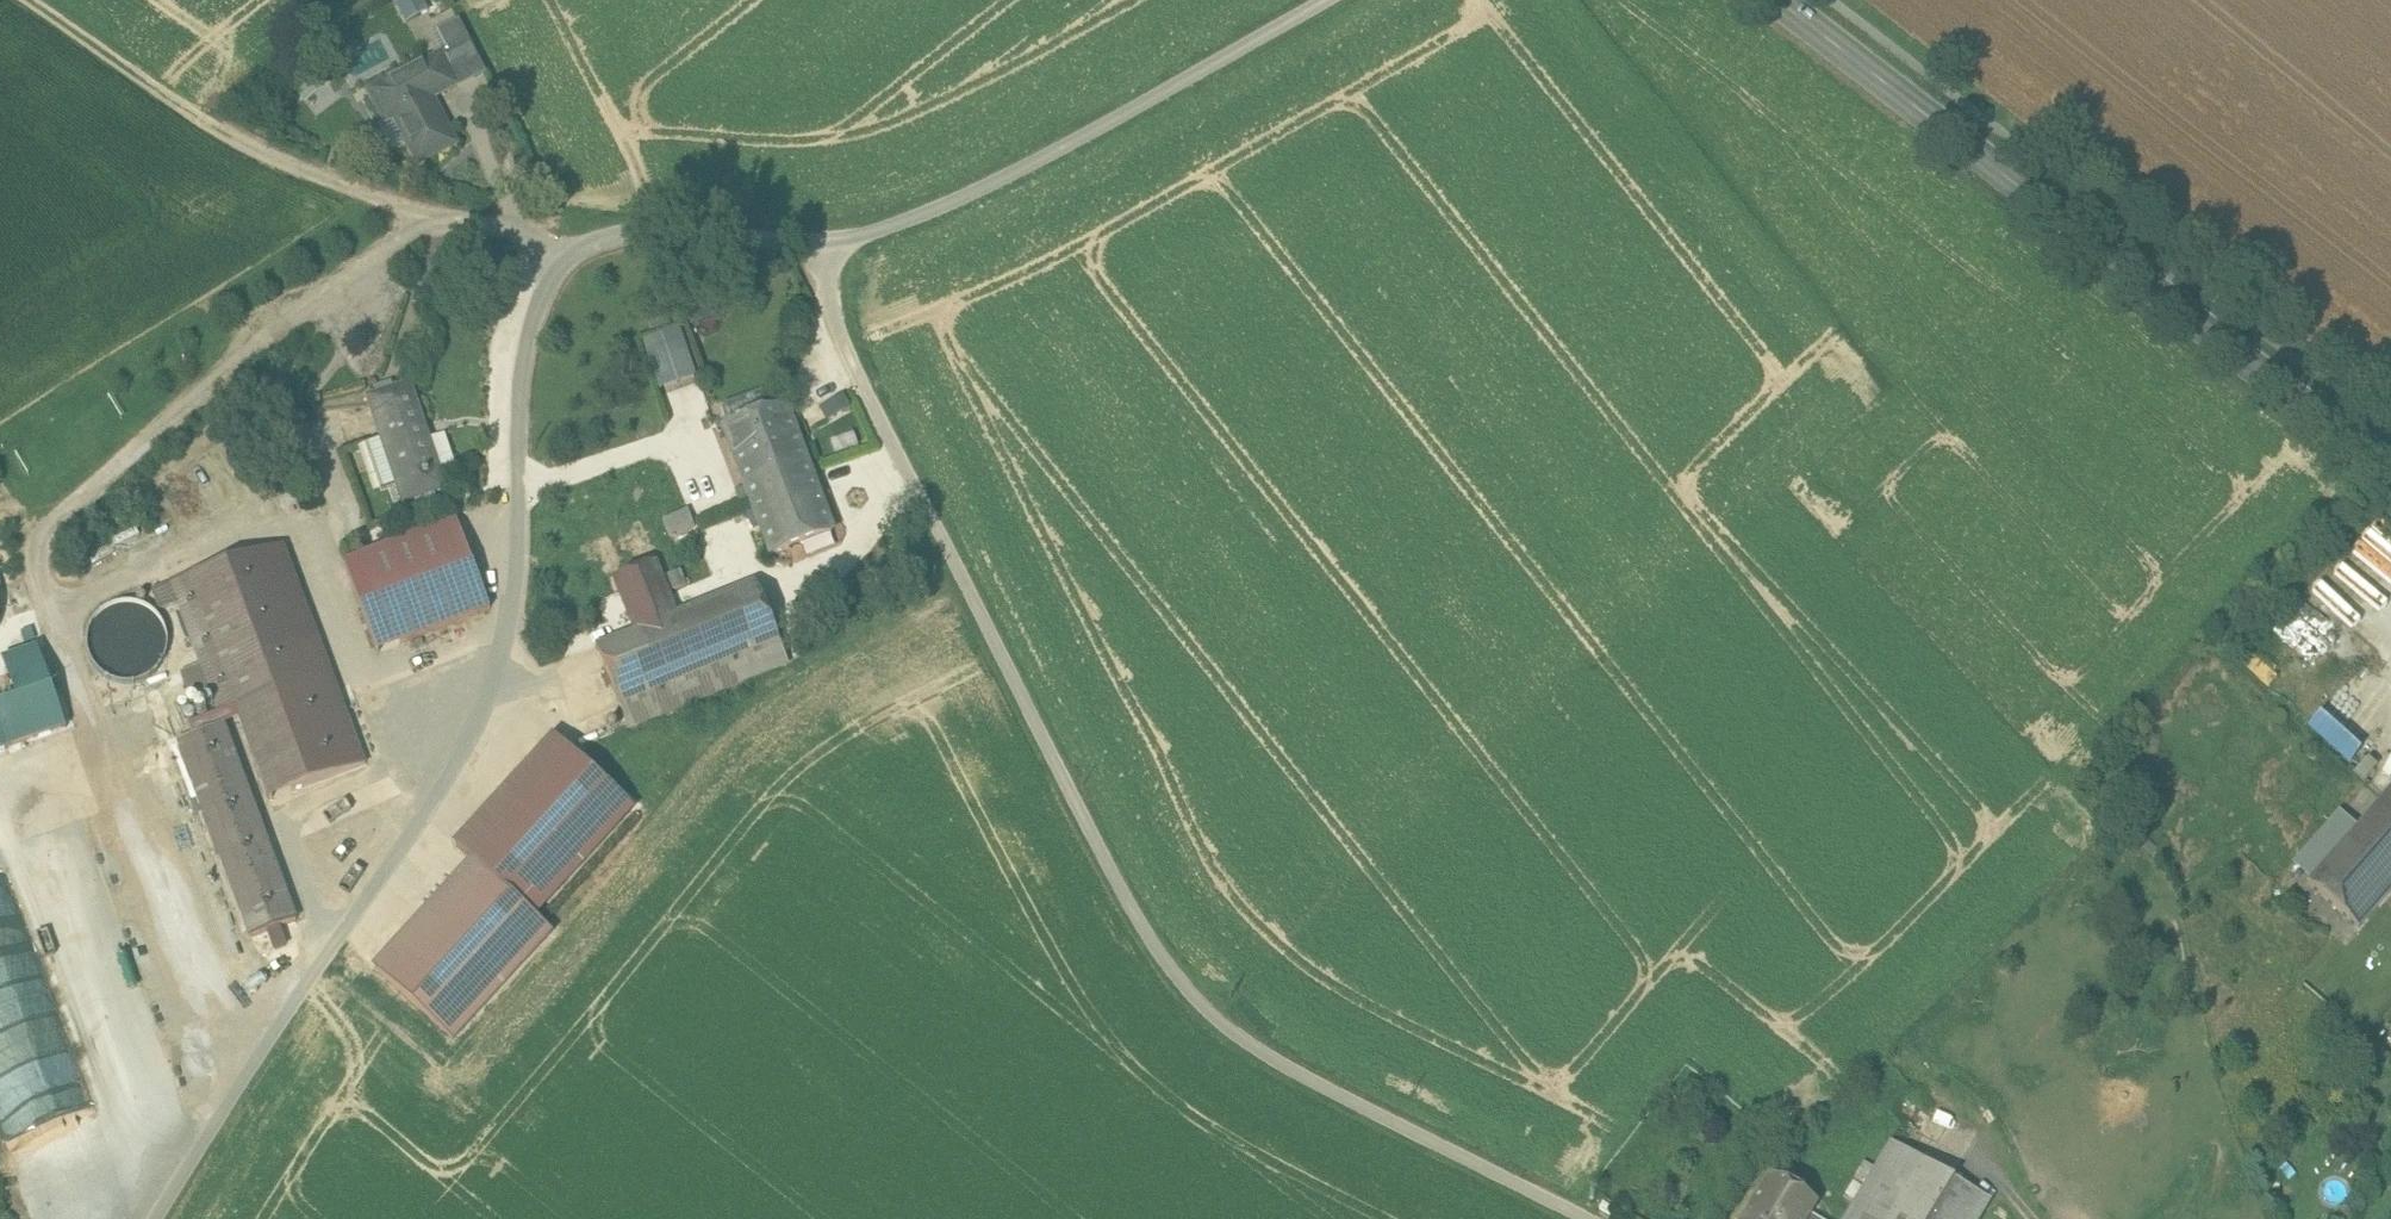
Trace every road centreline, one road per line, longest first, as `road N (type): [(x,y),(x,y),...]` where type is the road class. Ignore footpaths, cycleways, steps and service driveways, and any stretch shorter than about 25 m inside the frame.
road 1 (unclassified): [(820,250),(718,232),(613,233),(575,246),(561,263),(523,350),(520,578),(490,696),(165,1218)]
road 2 (unclassified): [(1598,1218),(1299,1072),(1214,1019),(1148,933),(1091,831),(855,368),(822,291),(820,250)]
road 3 (track): [(561,263),(499,223),(454,220),(418,231),(241,359),(43,533),(46,590),(224,1119)]
road 4 (secondary): [(2390,470),(1785,0)]
road 5 (track): [(52,609),(229,534),(299,524),(428,804)]
road 6 (unclassified): [(1327,0),(948,207),(820,250)]
road 7 (track): [(521,490),(691,430)]
road 8 (track): [(910,462),(857,542),(785,581)]

